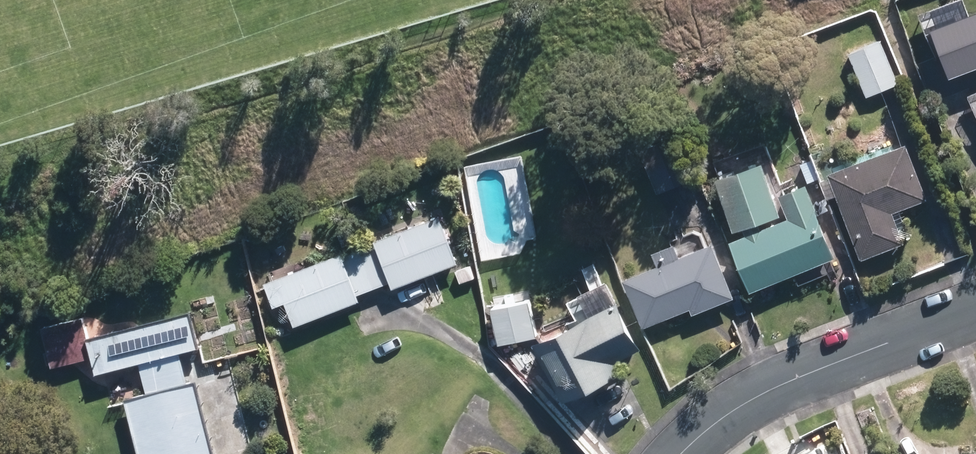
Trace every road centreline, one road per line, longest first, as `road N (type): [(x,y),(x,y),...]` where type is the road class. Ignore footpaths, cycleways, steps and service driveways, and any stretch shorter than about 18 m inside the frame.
road 1 (residential): [(683,453),(715,421),(790,381),(975,306)]

